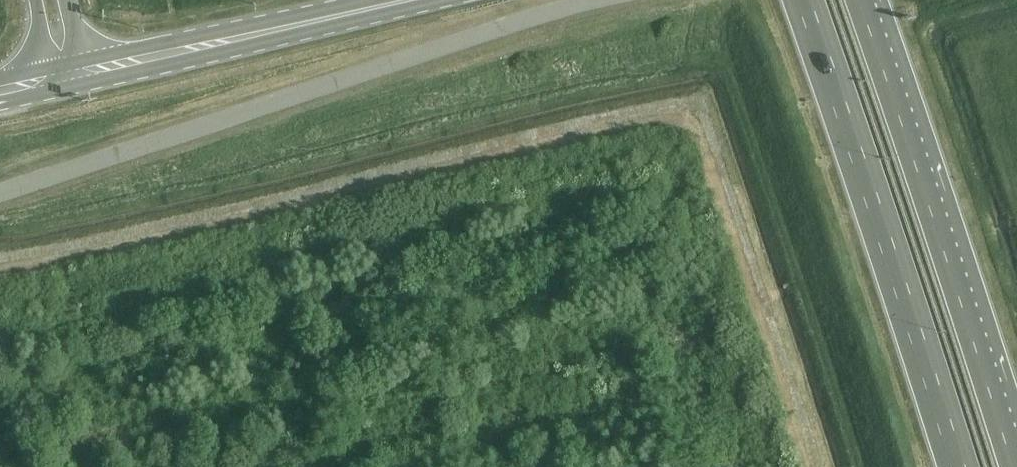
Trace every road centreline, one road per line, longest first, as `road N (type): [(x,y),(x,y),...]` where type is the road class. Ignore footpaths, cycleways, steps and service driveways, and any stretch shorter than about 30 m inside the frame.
road 1 (unclassified): [(0,192),(597,0)]
road 2 (trunk): [(801,0),(958,466)]
road 3 (trunk): [(1012,466),(857,0)]
road 4 (trunk): [(84,72),(405,0)]

